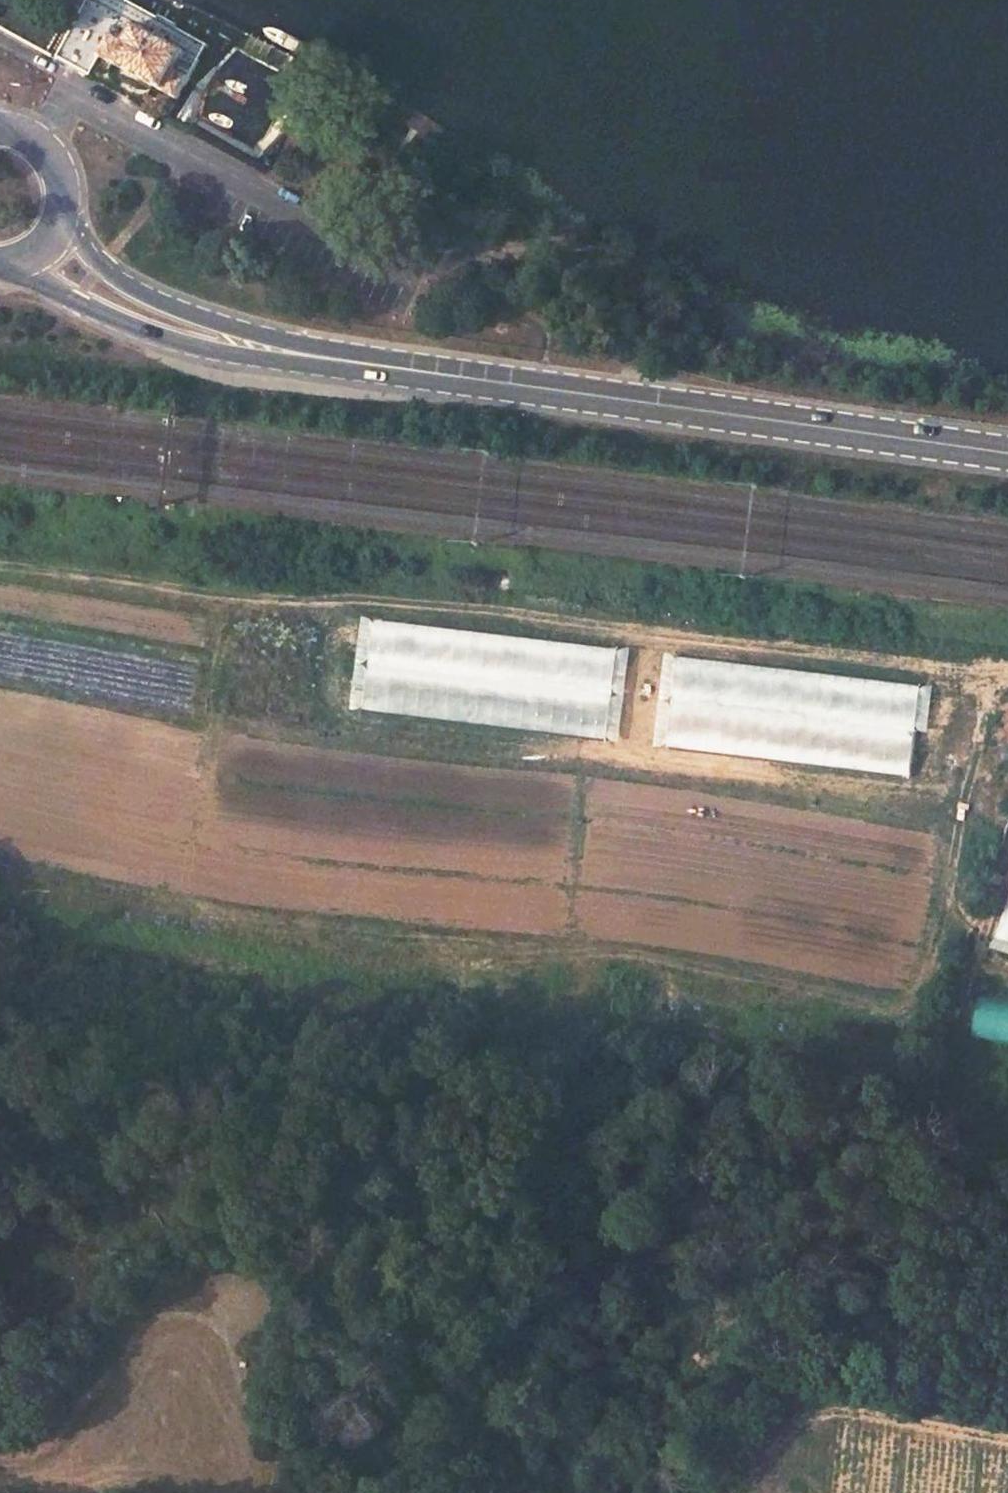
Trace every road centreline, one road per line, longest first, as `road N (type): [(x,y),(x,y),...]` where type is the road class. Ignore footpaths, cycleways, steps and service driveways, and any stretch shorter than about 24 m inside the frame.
road 1 (primary): [(1007,453),(436,375)]
road 2 (primary): [(14,263),(126,330),(203,351),(436,375)]
road 3 (primary): [(436,375),(284,345),(146,300),(51,231)]
road 4 (primary): [(51,231),(59,201),(53,172),(35,147),(3,133)]

